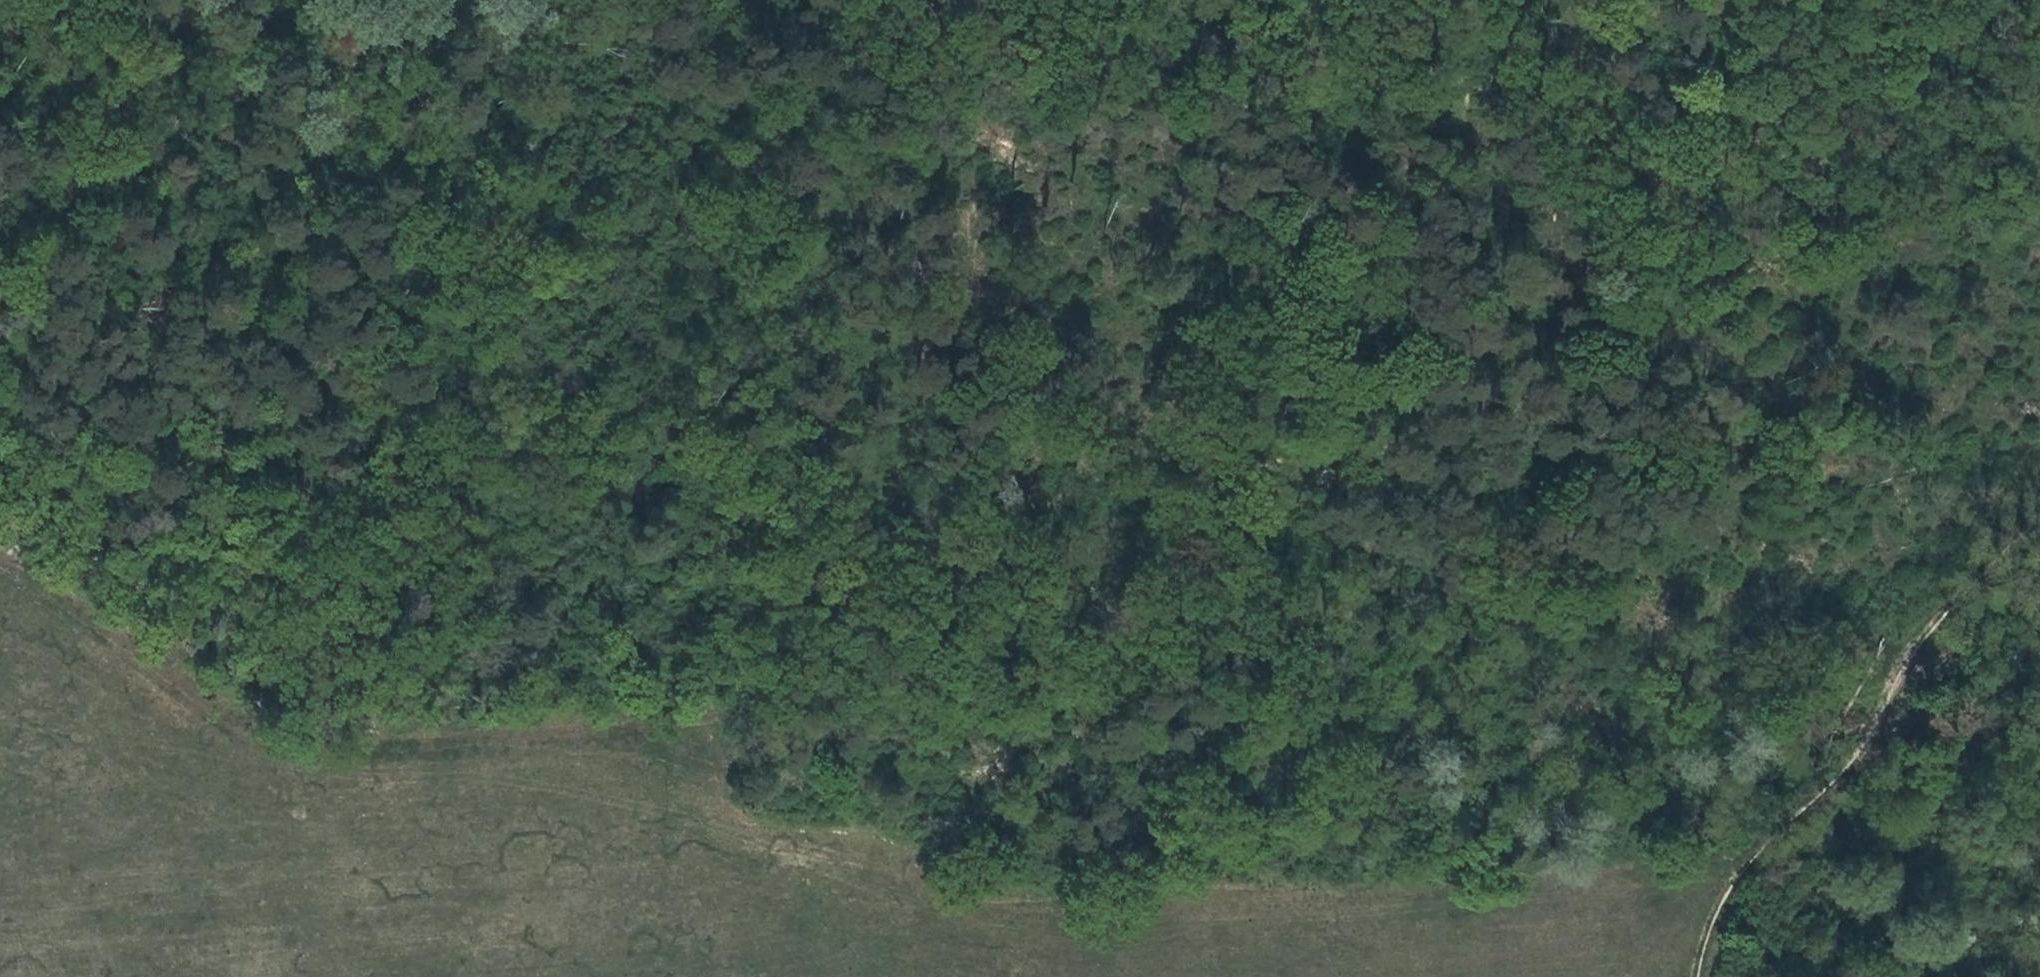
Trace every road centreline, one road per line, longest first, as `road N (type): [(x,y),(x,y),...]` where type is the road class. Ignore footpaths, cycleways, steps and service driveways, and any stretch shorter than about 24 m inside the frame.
road 1 (track): [(2039,519),(1956,595),(1897,674),(1850,764),(1740,873),(1712,922),(1698,976)]

